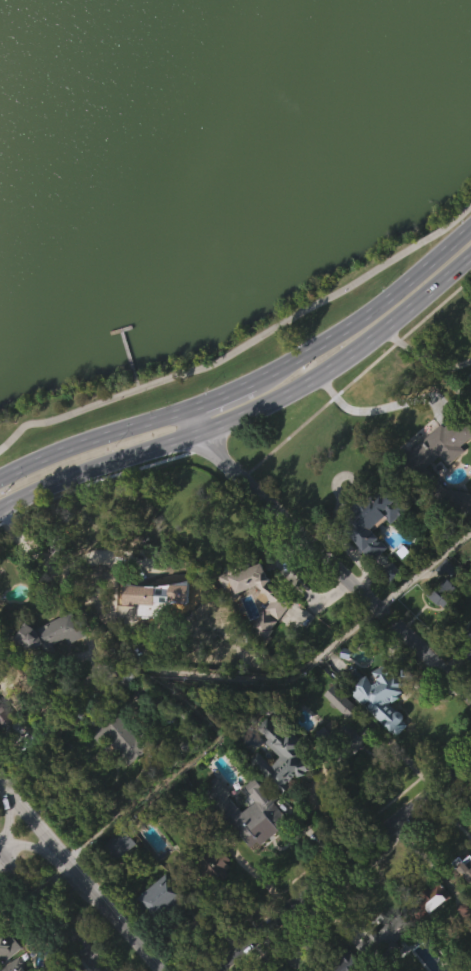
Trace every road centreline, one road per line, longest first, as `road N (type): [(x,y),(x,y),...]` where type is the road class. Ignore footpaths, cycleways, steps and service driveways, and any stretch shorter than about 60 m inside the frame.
road 1 (primary): [(470,222),(363,317),(286,368),(173,419),(0,479)]
road 2 (primary): [(0,512),(278,401),(353,355),(470,254)]
road 3 (residential): [(194,409),(230,466),(470,697)]
road 4 (residential): [(210,970),(470,759)]
road 5 (tertiary): [(163,970),(0,782)]
road 6 (tertiary): [(0,847),(109,970)]

